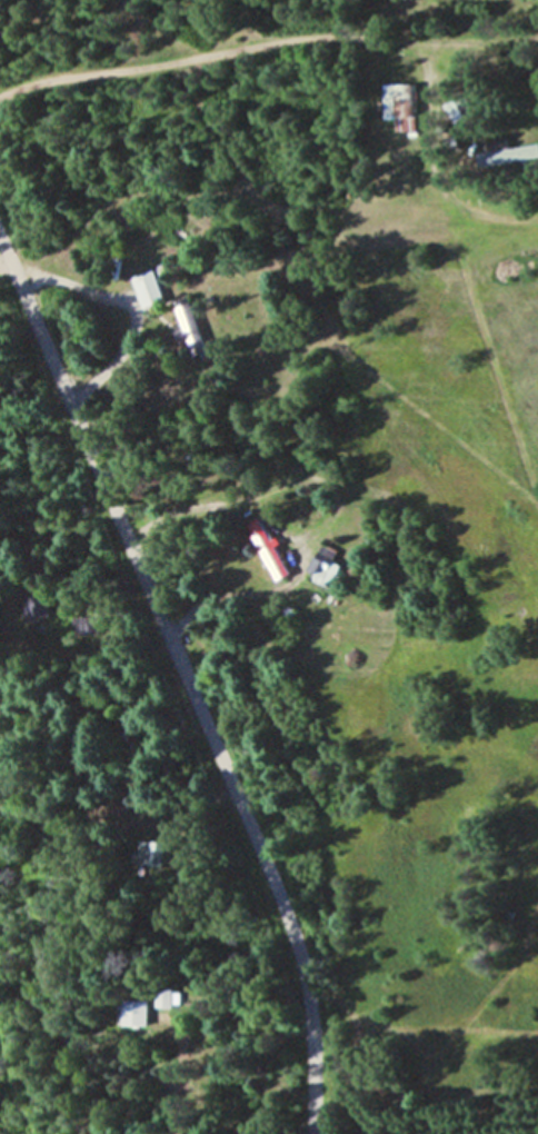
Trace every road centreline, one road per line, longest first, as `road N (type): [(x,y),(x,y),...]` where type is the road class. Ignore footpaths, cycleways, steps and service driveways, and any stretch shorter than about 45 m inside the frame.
road 1 (residential): [(311,1133),(308,991),(291,936),(0,247)]

